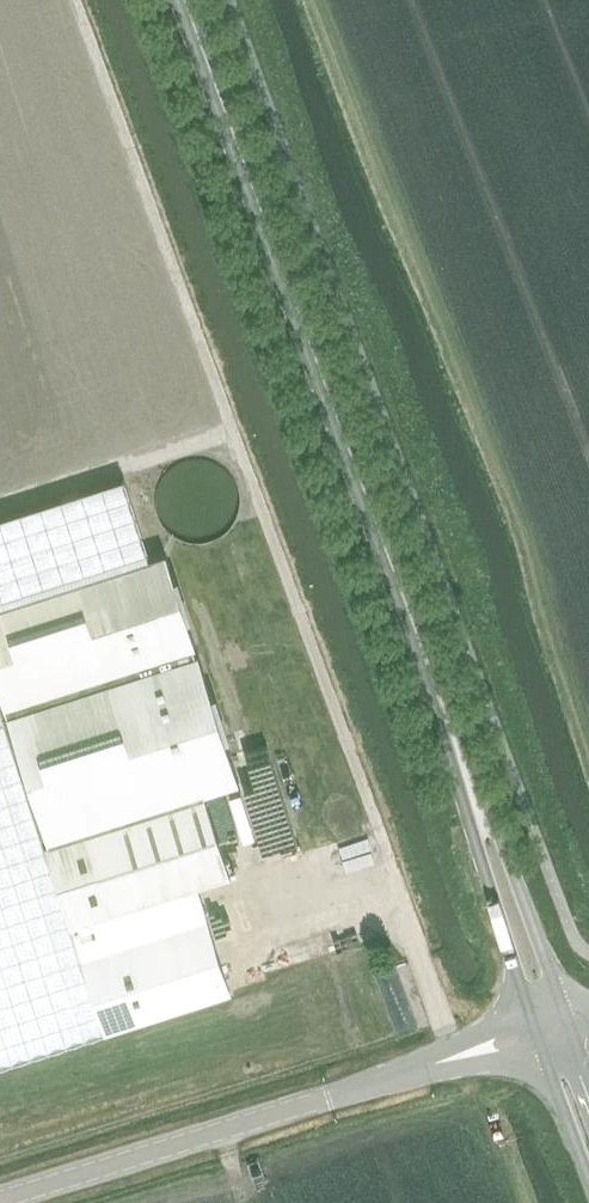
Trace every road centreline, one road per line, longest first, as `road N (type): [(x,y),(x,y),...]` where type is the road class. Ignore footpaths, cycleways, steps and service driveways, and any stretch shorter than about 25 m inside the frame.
road 1 (track): [(457,1057),(76,0)]
road 2 (tertiary): [(552,1026),(182,0)]
road 3 (unclassified): [(0,1199),(552,1026)]

